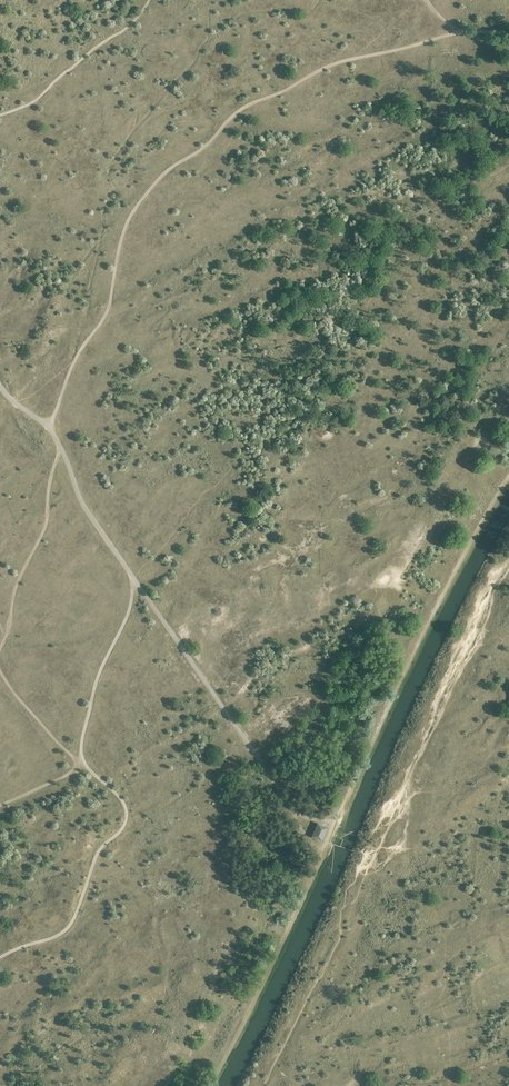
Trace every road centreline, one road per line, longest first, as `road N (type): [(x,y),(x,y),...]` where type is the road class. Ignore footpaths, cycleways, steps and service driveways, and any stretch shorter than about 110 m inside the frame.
road 1 (track): [(208,1085),(409,661),(508,477)]
road 2 (track): [(50,429),(76,358),(107,313),(130,217),(167,171),(242,109),(326,68),(464,33)]
road 3 (track): [(336,824),(289,805),(82,503),(61,450)]
road 4 (track): [(134,580),(127,616),(96,680),(81,754),(120,798),(125,824),(97,853),(67,930),(0,957)]
road 5 (track): [(0,805),(76,767),(0,671)]
road 6 (track): [(0,646),(18,579),(45,527),(61,450)]

